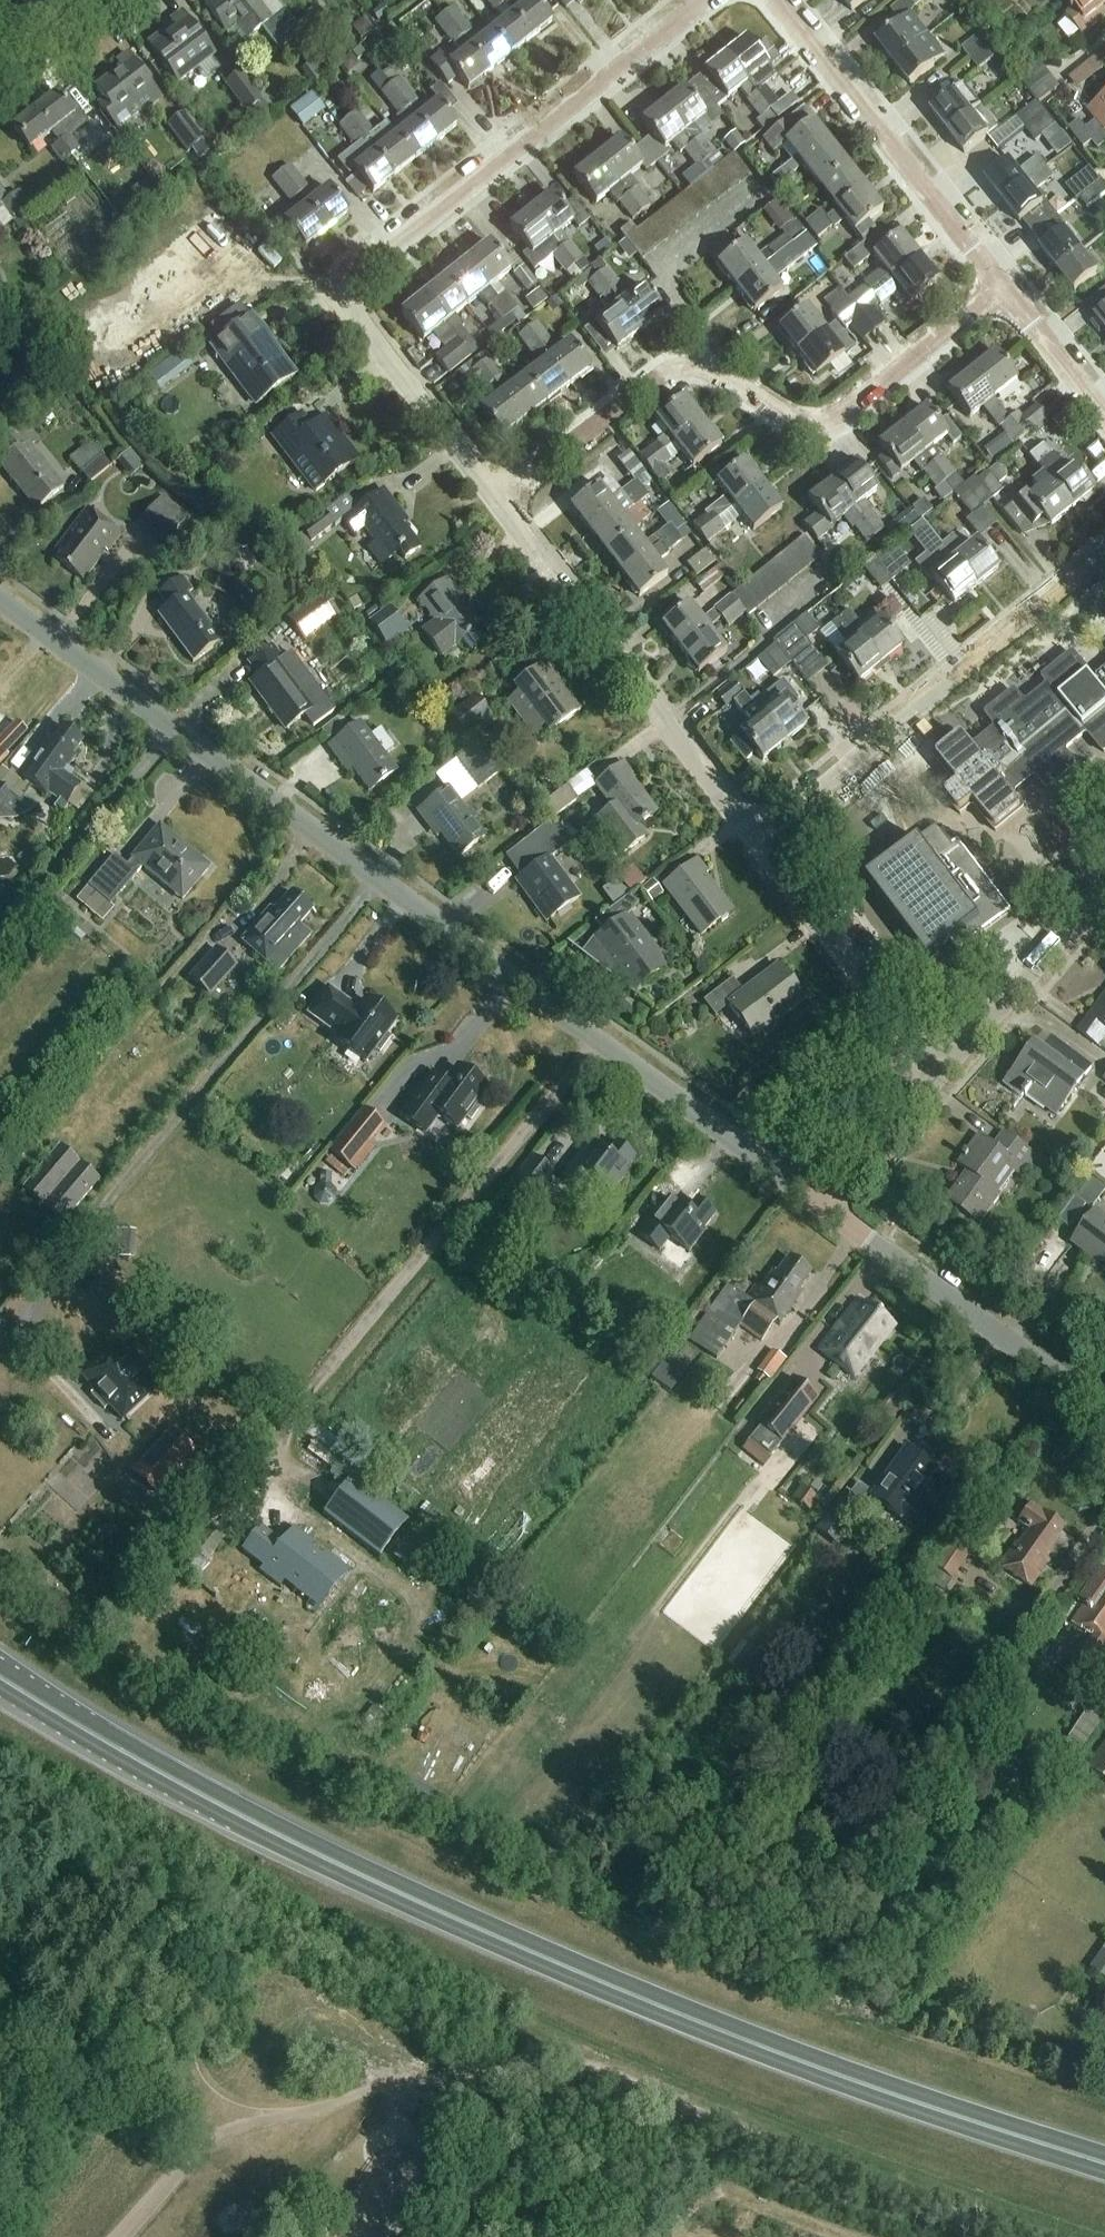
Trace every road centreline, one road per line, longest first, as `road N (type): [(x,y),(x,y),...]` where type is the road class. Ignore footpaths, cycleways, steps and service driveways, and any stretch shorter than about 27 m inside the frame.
road 1 (trunk): [(1104,2167),(933,2114),(510,1943),(235,1813),(0,1677)]
road 2 (unclassified): [(823,1208),(0,600)]
road 3 (track): [(1036,2236),(864,2177),(563,2054),(400,2080),(299,2113)]
road 4 (track): [(563,2054),(255,1912),(0,1764)]
road 5 (residential): [(496,499),(681,366),(708,371),(808,425),(825,423),(1001,287)]
road 6 (residential): [(707,0),(338,295)]
road 7 (residential): [(753,840),(1104,557)]
road 8 (residential): [(753,840),(496,499)]
road 9 (residential): [(1001,287),(780,0)]
road 10 (unclassified): [(1104,1418),(823,1208)]
road 11 (residential): [(936,1075),(753,840)]
road 12 (residential): [(496,499),(338,295)]
road 13 (residential): [(936,1075),(1104,893)]
road 14 (track): [(256,2122),(214,2138),(188,2161),(125,2236)]
road 15 (residential): [(823,1208),(936,1075)]
road 16 (residential): [(1104,415),(1001,287)]

